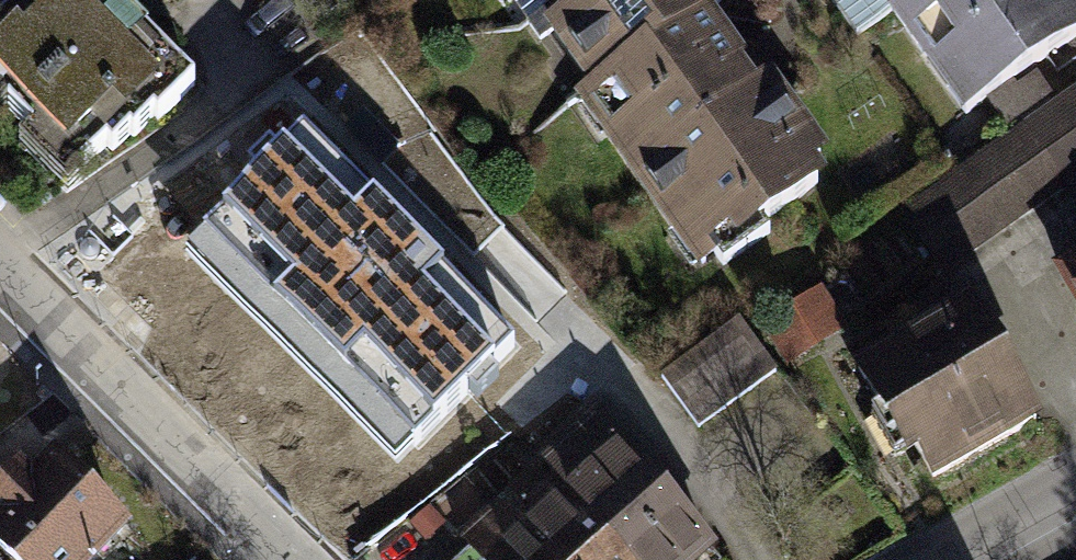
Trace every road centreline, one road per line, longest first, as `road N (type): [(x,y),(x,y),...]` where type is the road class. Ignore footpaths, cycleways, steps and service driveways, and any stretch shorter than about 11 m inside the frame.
road 1 (residential): [(0,279),(290,559)]
road 2 (residential): [(934,559),(1075,481)]

